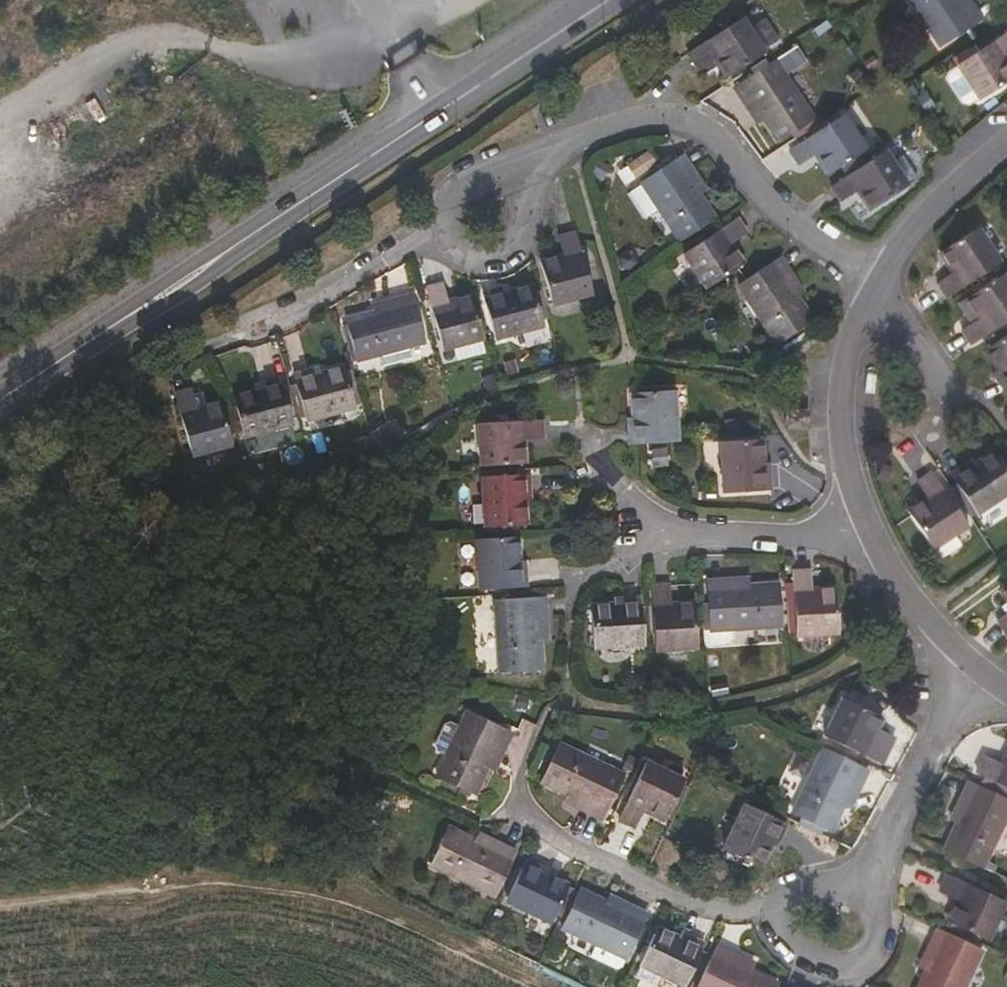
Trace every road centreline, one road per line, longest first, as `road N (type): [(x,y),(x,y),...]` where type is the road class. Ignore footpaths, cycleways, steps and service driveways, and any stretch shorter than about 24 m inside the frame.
road 1 (tertiary): [(0,400),(613,0)]
road 2 (residential): [(1006,146),(910,235),(851,336),(843,373),(843,440),(869,523),(926,614),(979,669)]
road 3 (residential): [(779,915),(690,901),(544,830),(526,808),(519,769)]
road 4 (residential): [(860,888),(979,669)]
road 5 (residential): [(779,915),(797,947),(848,963),(873,944),(878,928),(877,907),(860,888)]

